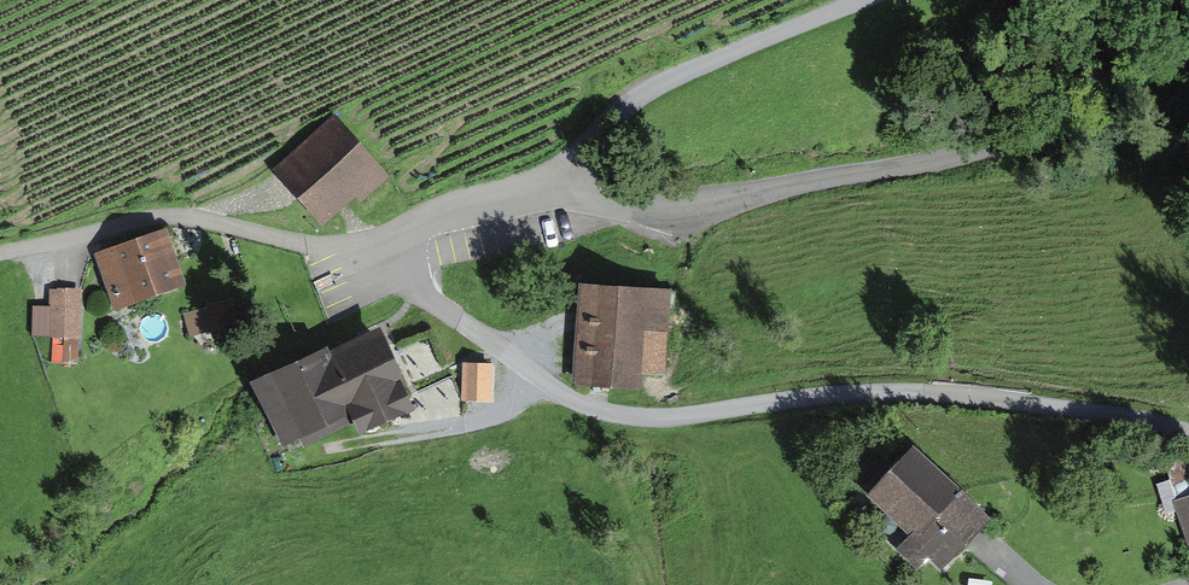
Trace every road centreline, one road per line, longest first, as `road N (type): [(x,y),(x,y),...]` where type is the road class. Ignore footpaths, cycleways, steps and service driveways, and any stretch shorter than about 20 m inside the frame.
road 1 (unclassified): [(1188,430),(911,388),(822,392),(652,418),(568,398),(403,287),(391,246)]
road 2 (unclassified): [(391,246),(450,221),(545,201),(677,202),(992,145),(1188,56)]

